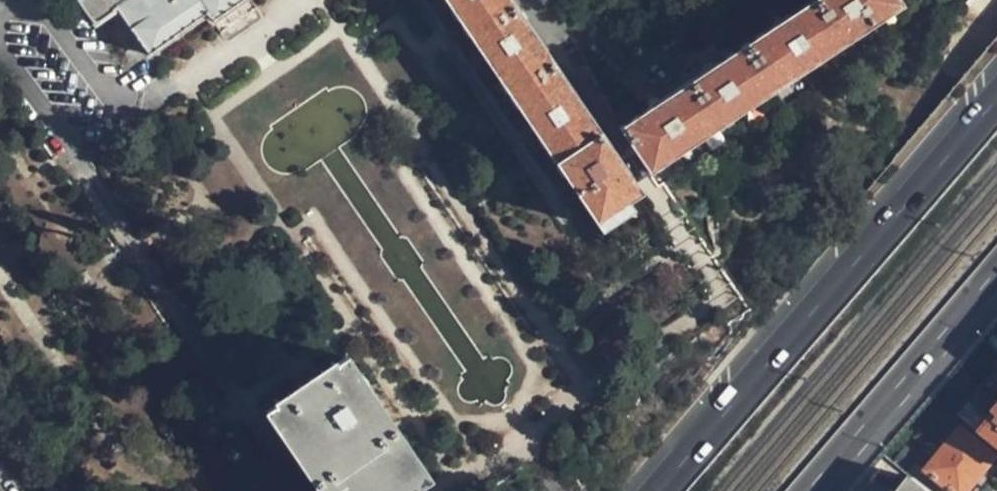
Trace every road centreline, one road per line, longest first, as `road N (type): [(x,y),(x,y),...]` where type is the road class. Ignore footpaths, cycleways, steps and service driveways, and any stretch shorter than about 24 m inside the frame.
road 1 (trunk): [(996,99),(659,490)]
road 2 (trunk): [(817,490),(996,281)]

